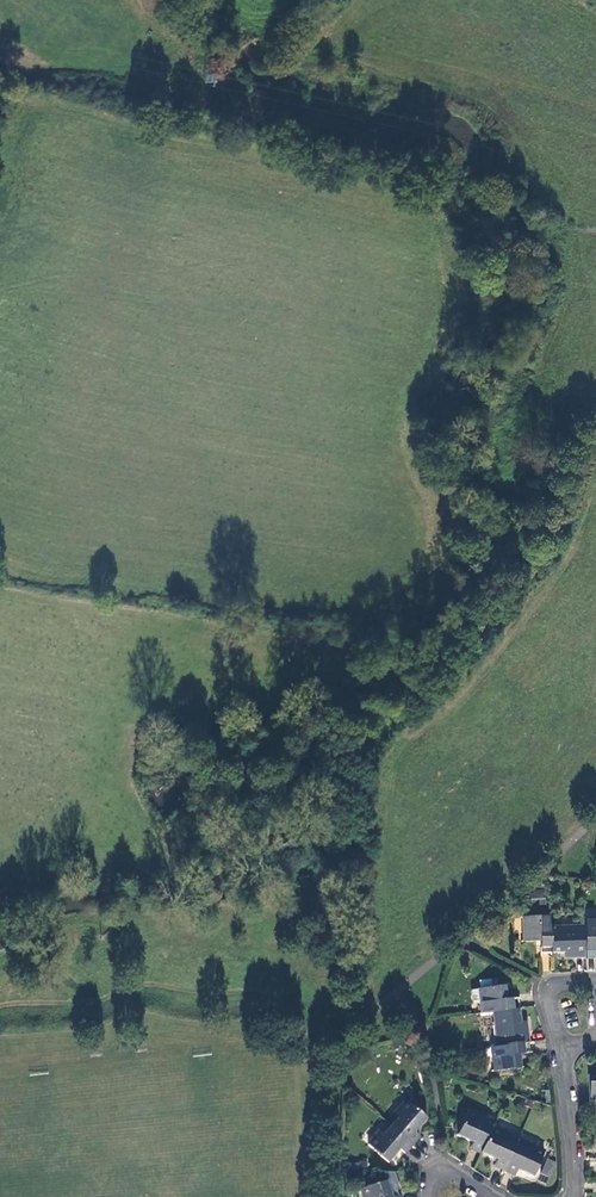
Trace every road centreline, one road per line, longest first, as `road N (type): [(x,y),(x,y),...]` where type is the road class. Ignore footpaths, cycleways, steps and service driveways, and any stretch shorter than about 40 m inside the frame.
road 1 (residential): [(571,1196),(555,1051)]
road 2 (residential): [(595,987),(589,978),(549,983),(555,1051)]

